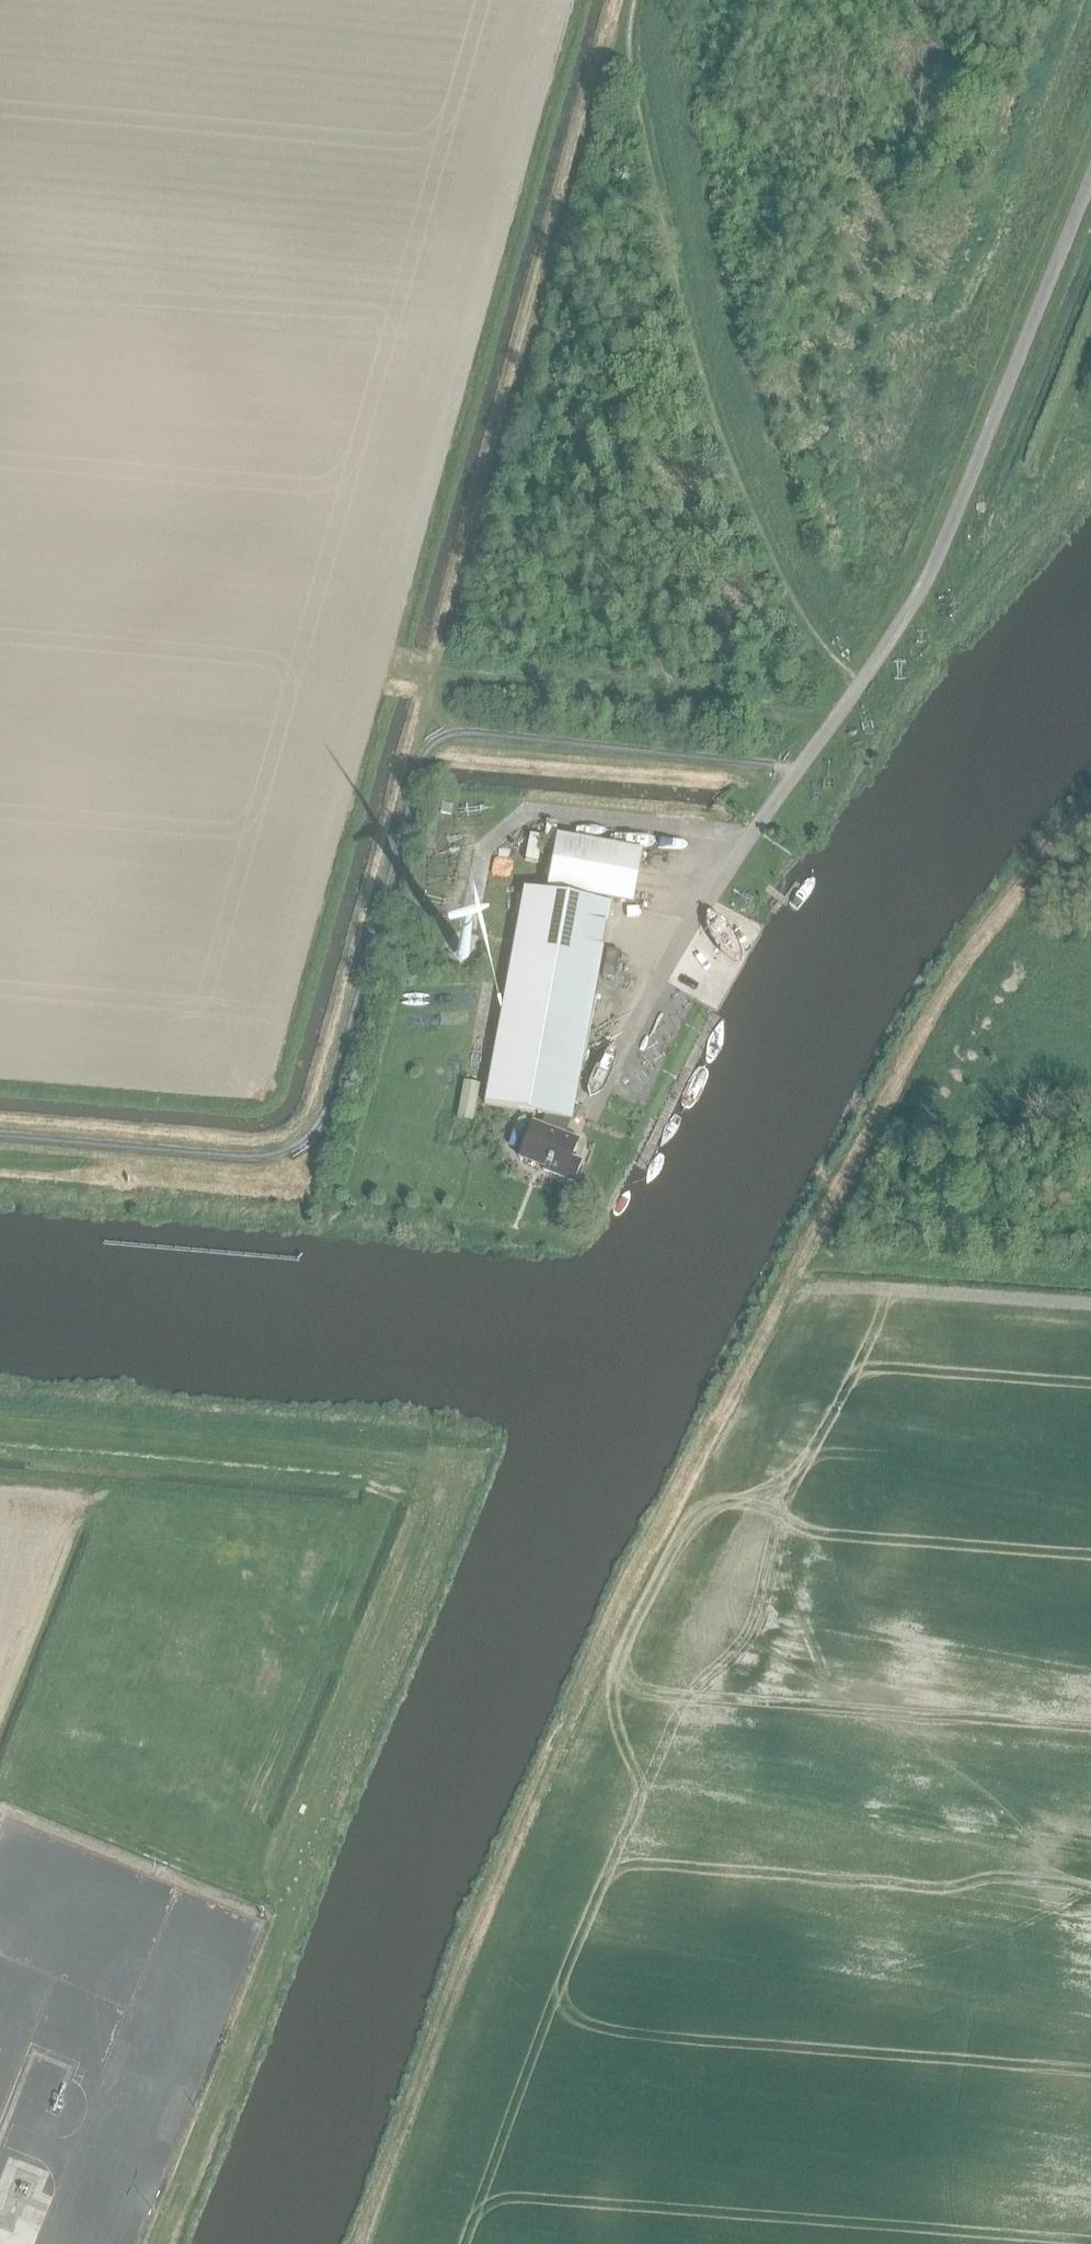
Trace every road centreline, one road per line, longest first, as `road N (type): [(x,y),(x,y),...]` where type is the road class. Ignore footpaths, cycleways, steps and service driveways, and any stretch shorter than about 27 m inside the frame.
road 1 (unclassified): [(740,853),(917,600),(1090,188)]

